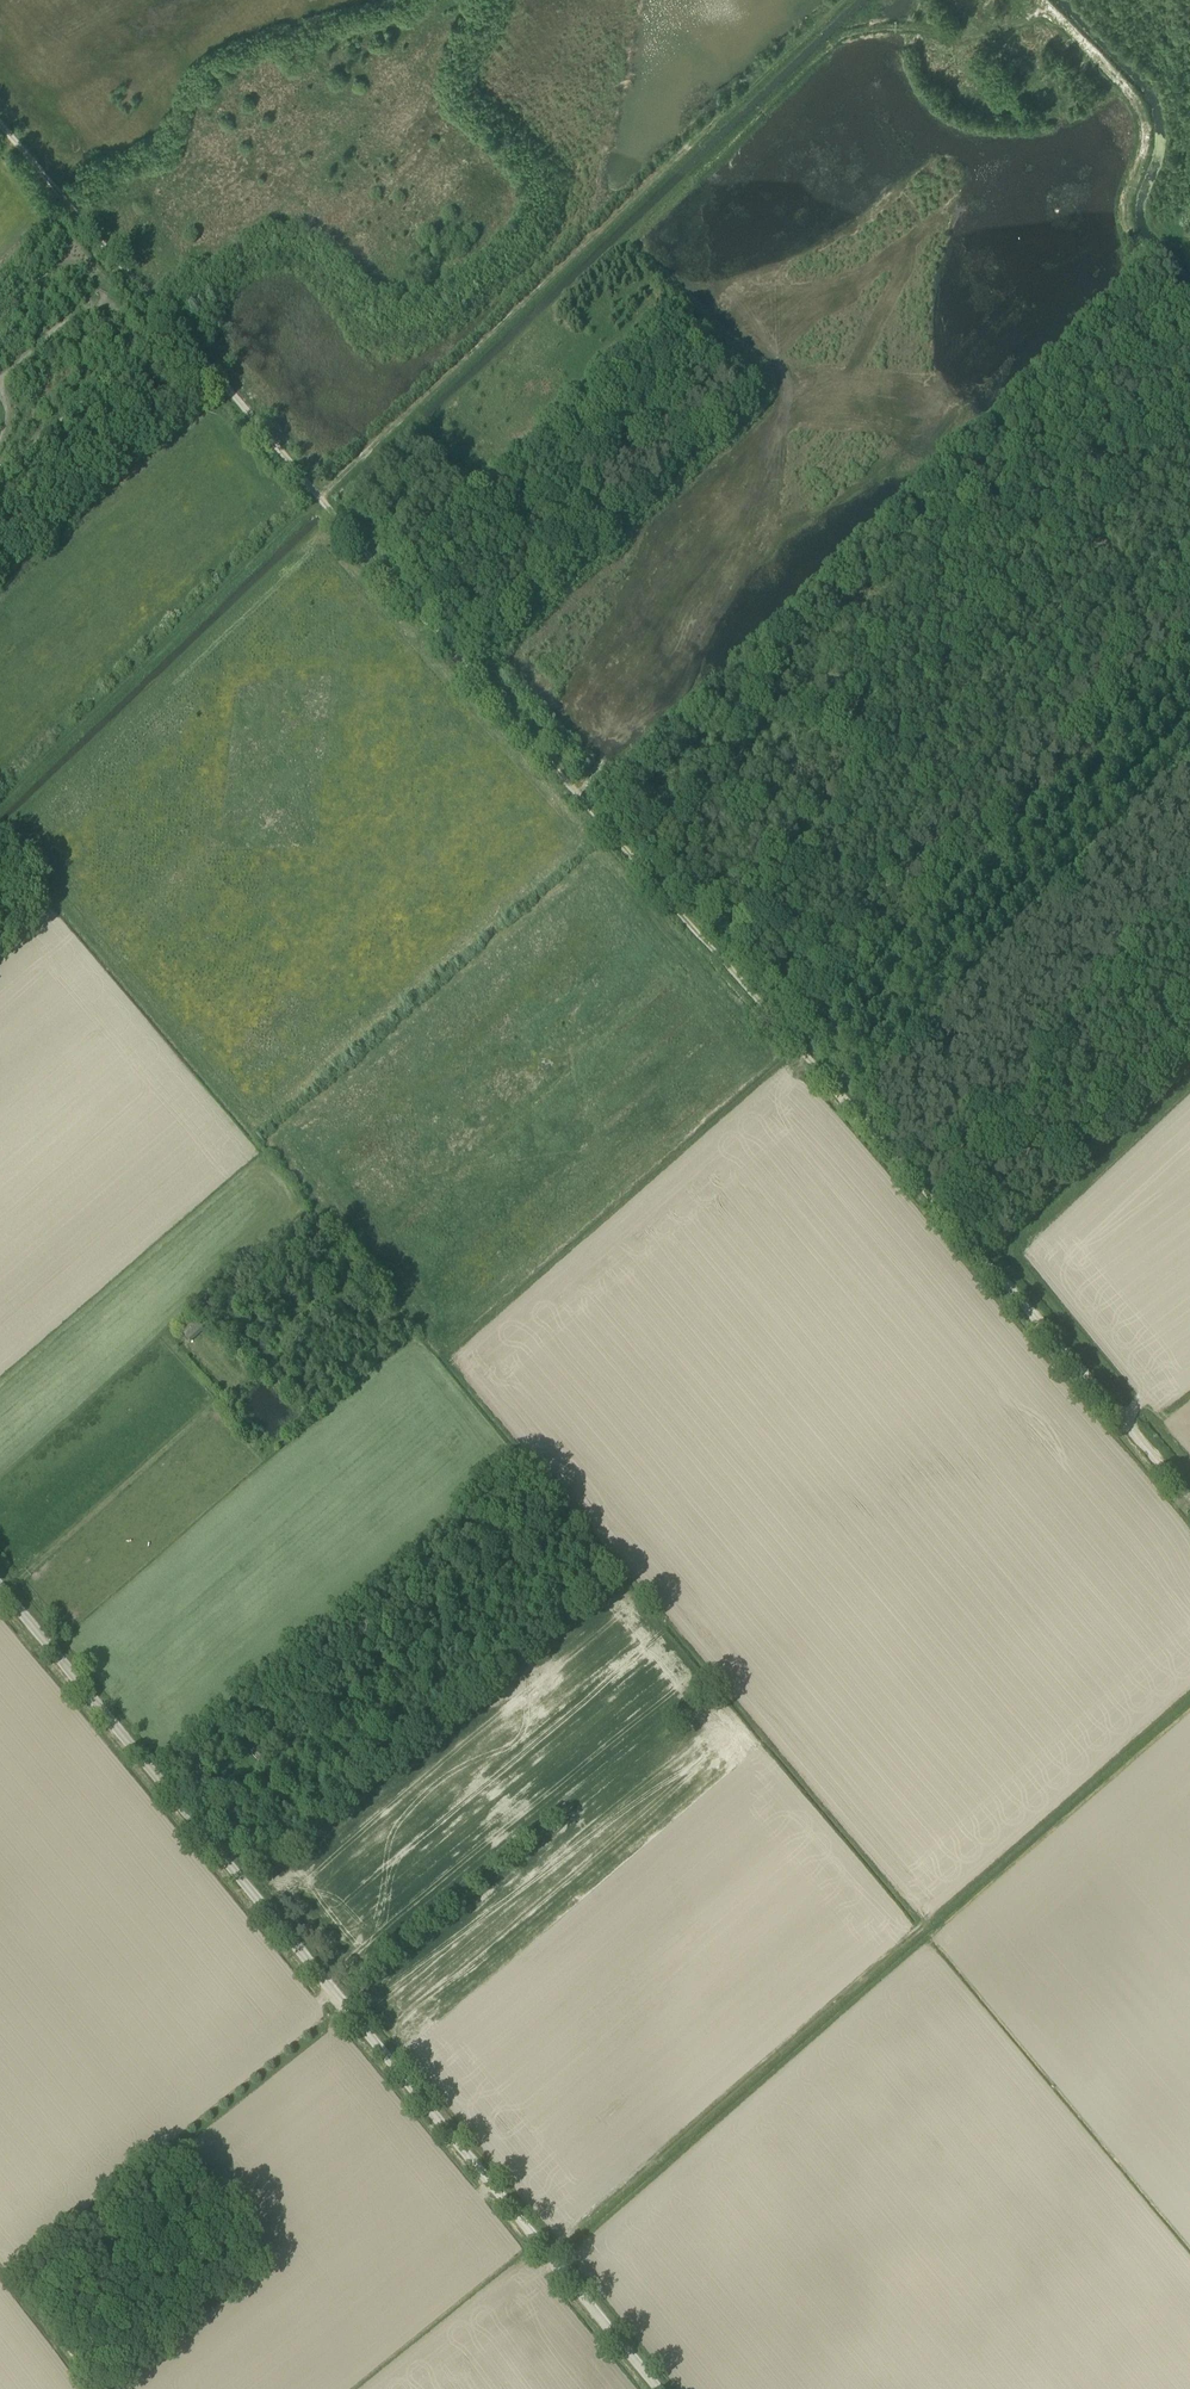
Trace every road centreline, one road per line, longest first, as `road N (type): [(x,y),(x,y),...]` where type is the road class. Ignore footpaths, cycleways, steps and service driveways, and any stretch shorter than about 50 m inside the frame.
road 1 (track): [(0,124),(1189,1504)]
road 2 (unclassified): [(664,2388),(0,1585)]

